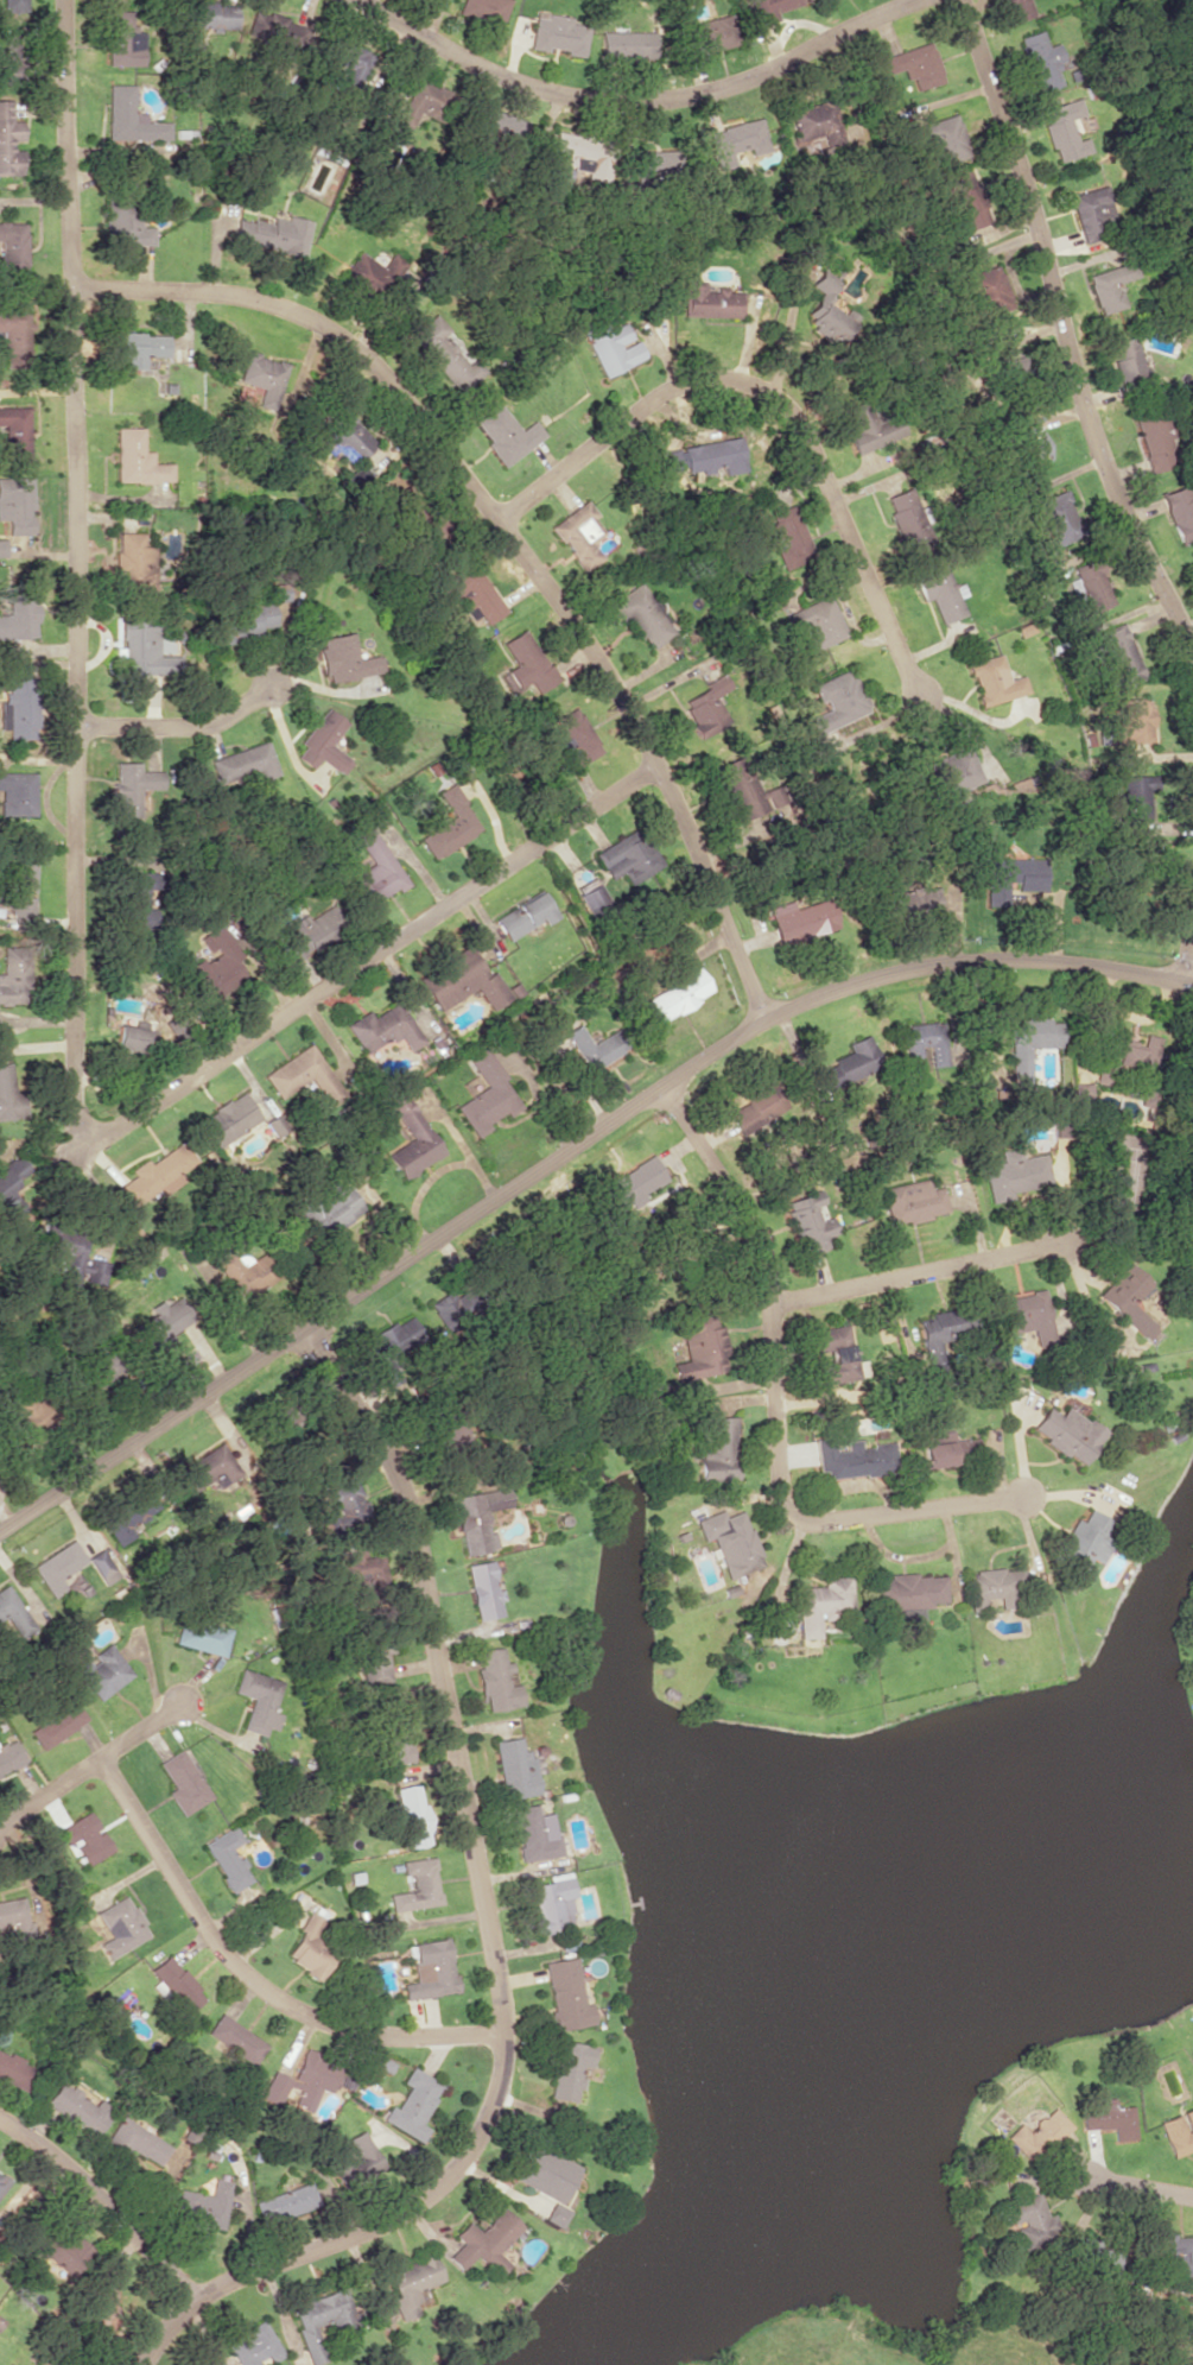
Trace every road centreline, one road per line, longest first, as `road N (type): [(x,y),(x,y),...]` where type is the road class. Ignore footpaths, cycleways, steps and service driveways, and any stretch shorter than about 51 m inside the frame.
road 1 (residential): [(653,763),(113,1127),(90,1130),(75,1119),(76,289),(66,0)]
road 2 (residential): [(0,1544),(72,1501),(193,1402),(762,1019),(902,969),(977,960),(1055,961),(1192,984)]
road 3 (residential): [(138,2364),(185,2304),(425,2196),(461,2157),(494,2097),(502,1998),(402,1495),(377,1440),(303,1328)]
road 4 (residential): [(762,1019),(653,763),(583,641),(385,372),(331,331),(254,299),(76,289)]
road 5 (residential): [(958,0),(1020,175),(1094,444),(1192,660)]
road 6 (residential): [(660,1086),(721,1180),(768,1302),(781,1492),(792,1512),(825,1520),(1024,1494)]
road 7 (residential): [(493,518),(666,390),(704,379),(745,382),(786,407),(813,453),(916,690)]
road 8 (residential): [(357,0),(501,80),(611,99),(675,97),(736,82),(918,0)]
road 9 (residential): [(503,2031),(414,2037),(343,2028),(265,1990),(202,1924),(100,1759)]
road 10 (residential): [(768,1302),(1067,1241)]
road 11 (residential): [(185,2304),(90,2190),(0,2123)]
road 12 (residential): [(0,1820),(183,1703)]
road 13 (residential): [(76,727),(169,727),(266,683)]

